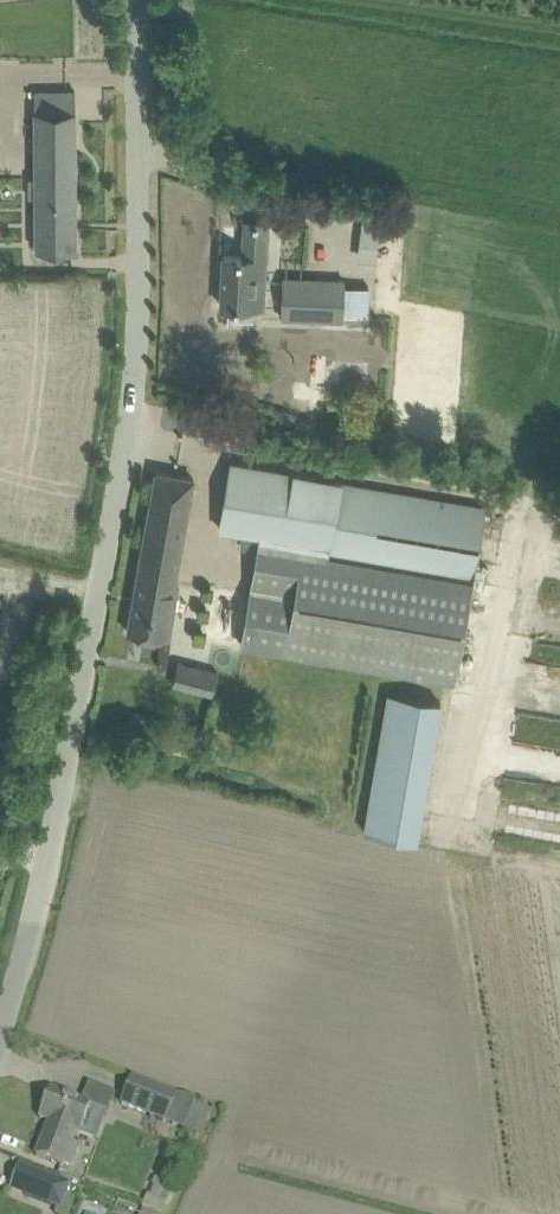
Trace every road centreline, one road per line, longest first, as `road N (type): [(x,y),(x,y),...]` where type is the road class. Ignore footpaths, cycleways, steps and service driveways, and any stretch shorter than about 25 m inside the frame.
road 1 (unclassified): [(0,1024),(58,809),(132,393),(136,0)]

